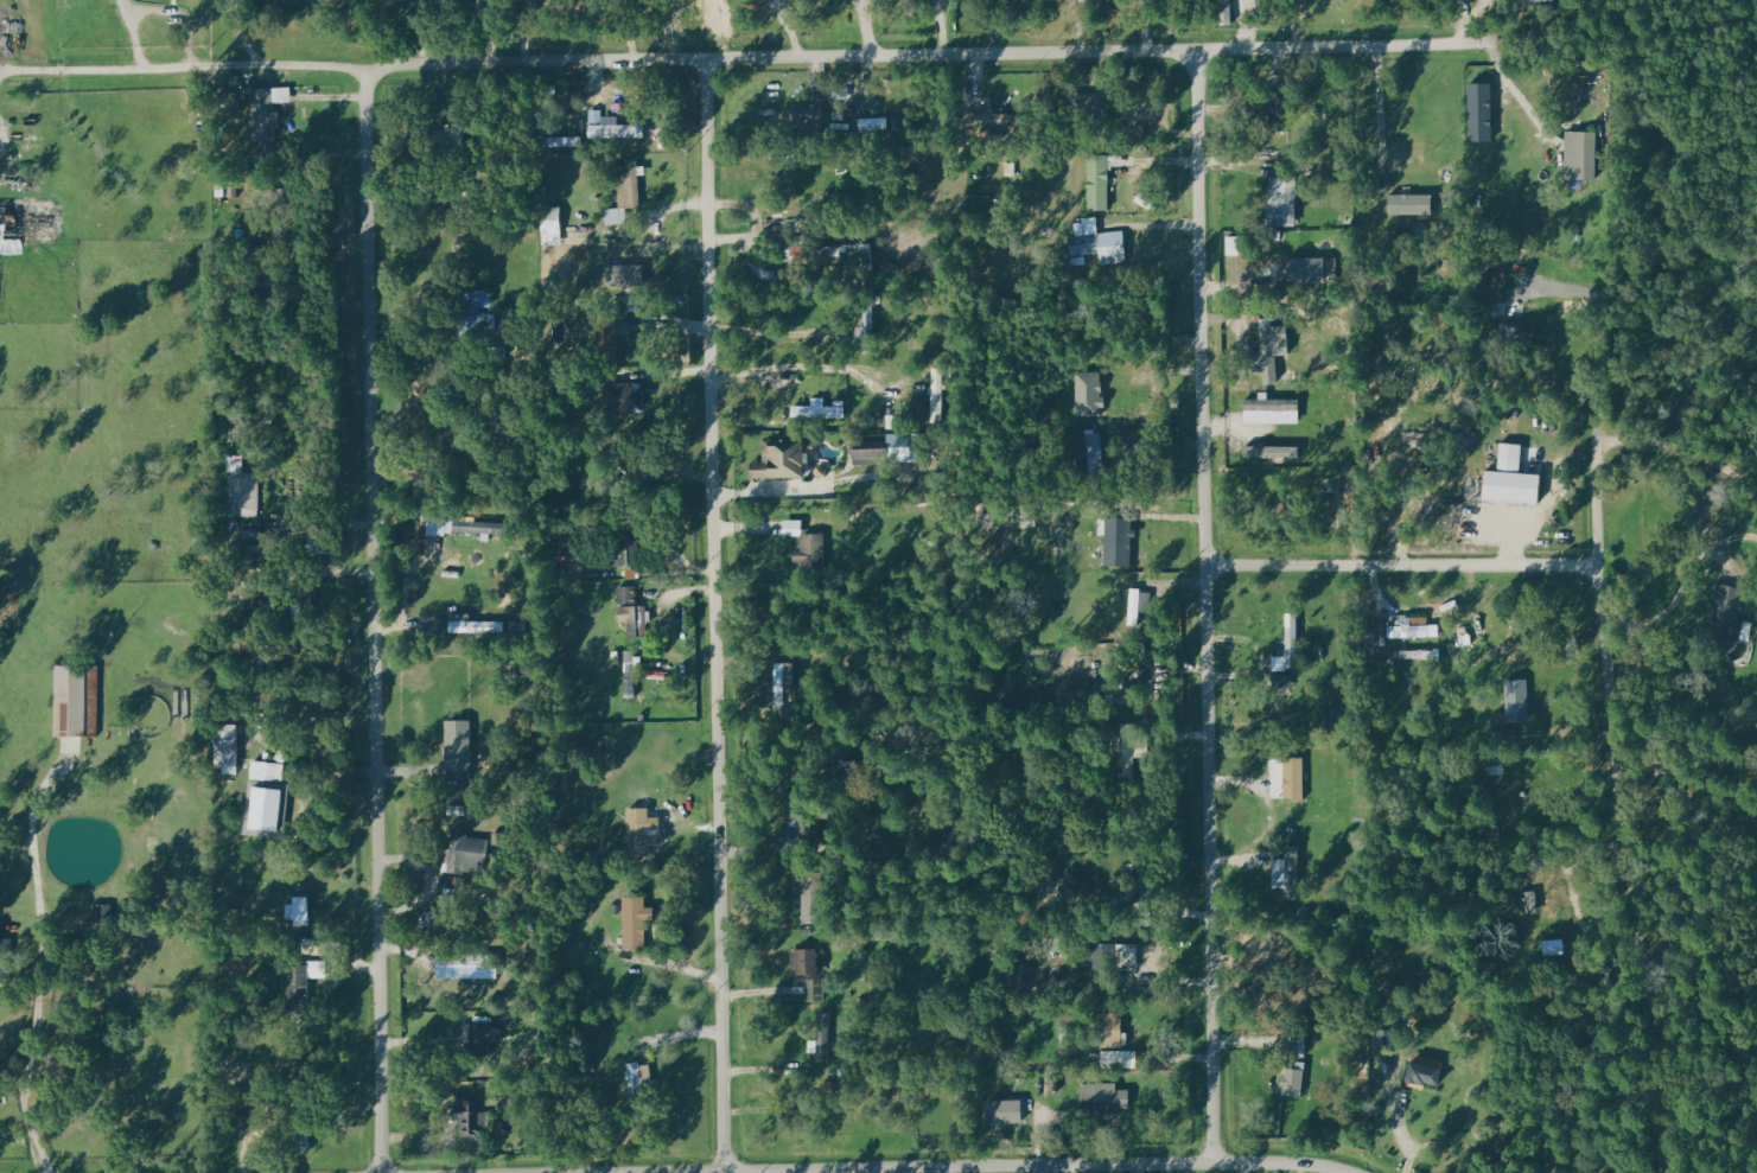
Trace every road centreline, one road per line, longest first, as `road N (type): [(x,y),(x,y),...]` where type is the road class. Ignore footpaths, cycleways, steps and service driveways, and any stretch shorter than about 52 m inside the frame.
road 1 (residential): [(1530,43),(8,70)]
road 2 (residential): [(1664,1172),(1599,567),(1587,43),(1530,43)]
road 3 (residential): [(1198,51),(1214,1164)]
road 4 (residential): [(708,60),(727,1172)]
road 5 (residential): [(382,1172),(369,91),(380,66)]
road 6 (residential): [(670,1172),(1214,1164),(1353,1172)]
road 7 (residential): [(1209,568),(1599,567)]

